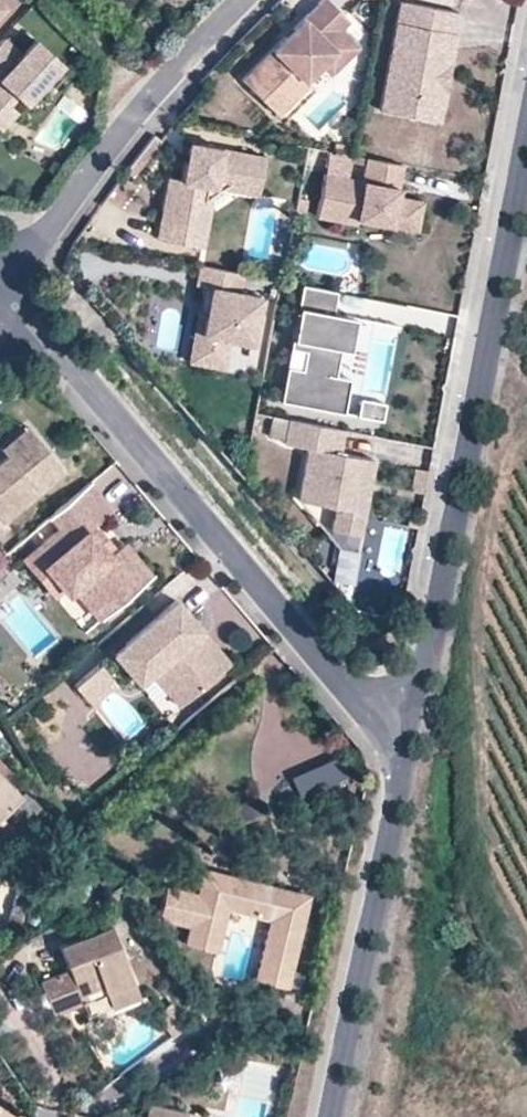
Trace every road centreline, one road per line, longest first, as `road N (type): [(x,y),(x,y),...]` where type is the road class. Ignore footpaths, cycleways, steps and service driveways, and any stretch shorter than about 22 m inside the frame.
road 1 (residential): [(414,721),(526,96)]
road 2 (residential): [(12,295),(348,690),(414,721)]
road 3 (residential): [(331,1116),(414,721)]
road 4 (residential): [(12,295),(121,137),(240,0)]

